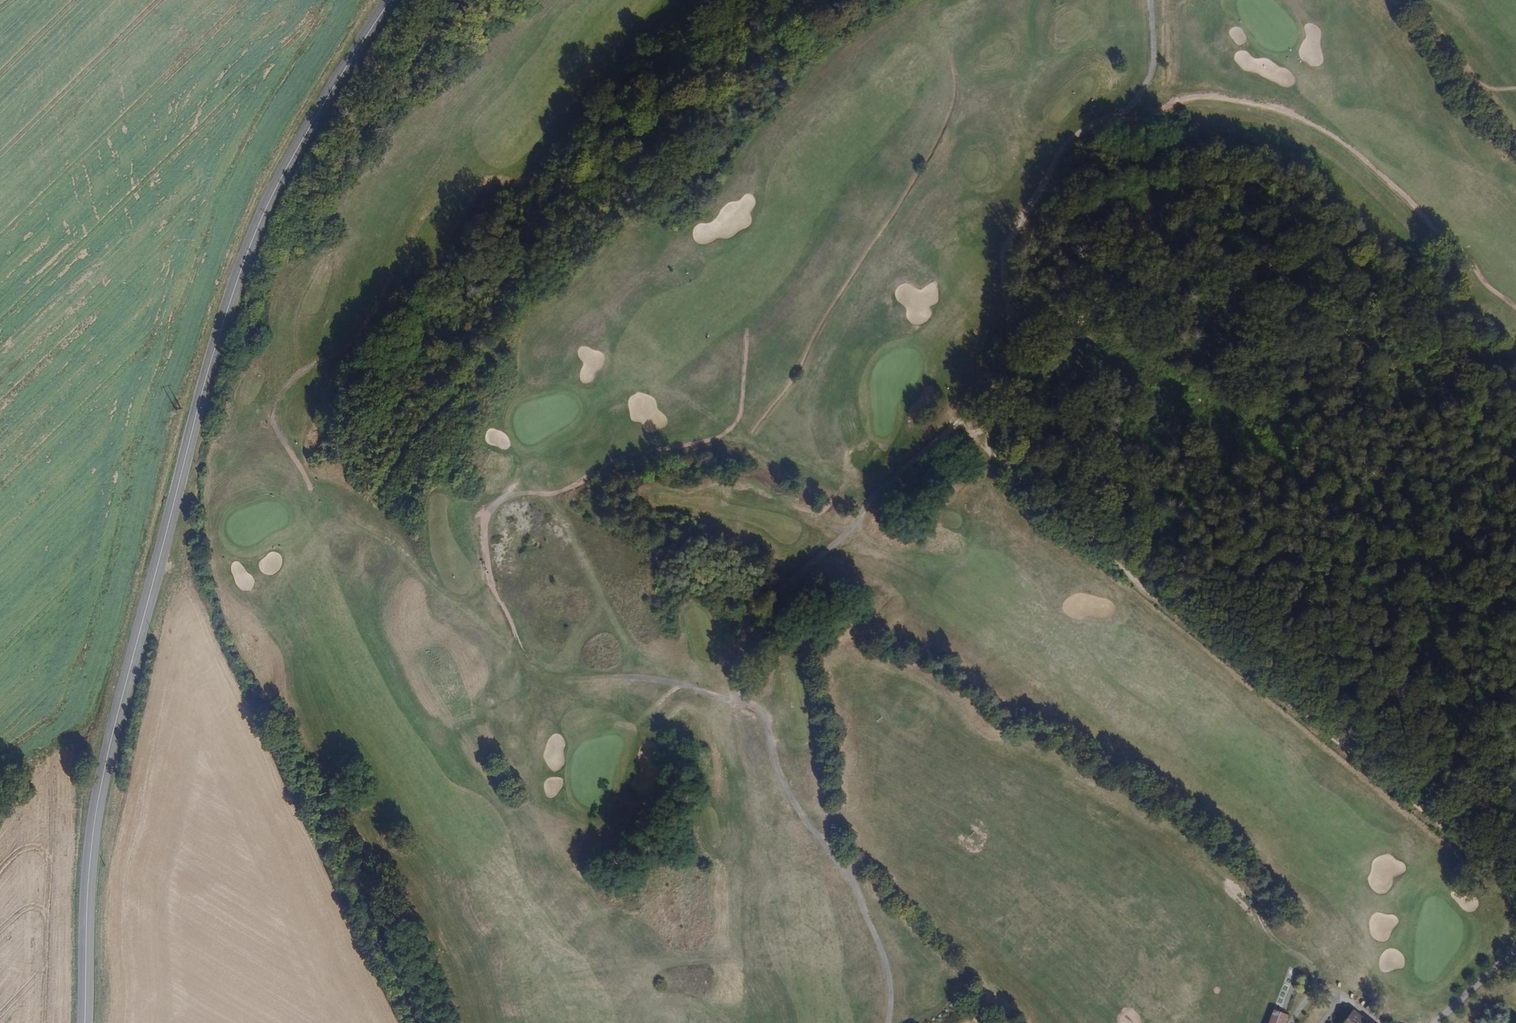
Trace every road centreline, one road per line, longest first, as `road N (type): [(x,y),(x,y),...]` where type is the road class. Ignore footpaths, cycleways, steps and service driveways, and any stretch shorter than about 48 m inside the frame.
road 1 (secondary): [(86,1022),(88,895),(101,793),(204,389),(278,186),(394,0)]

